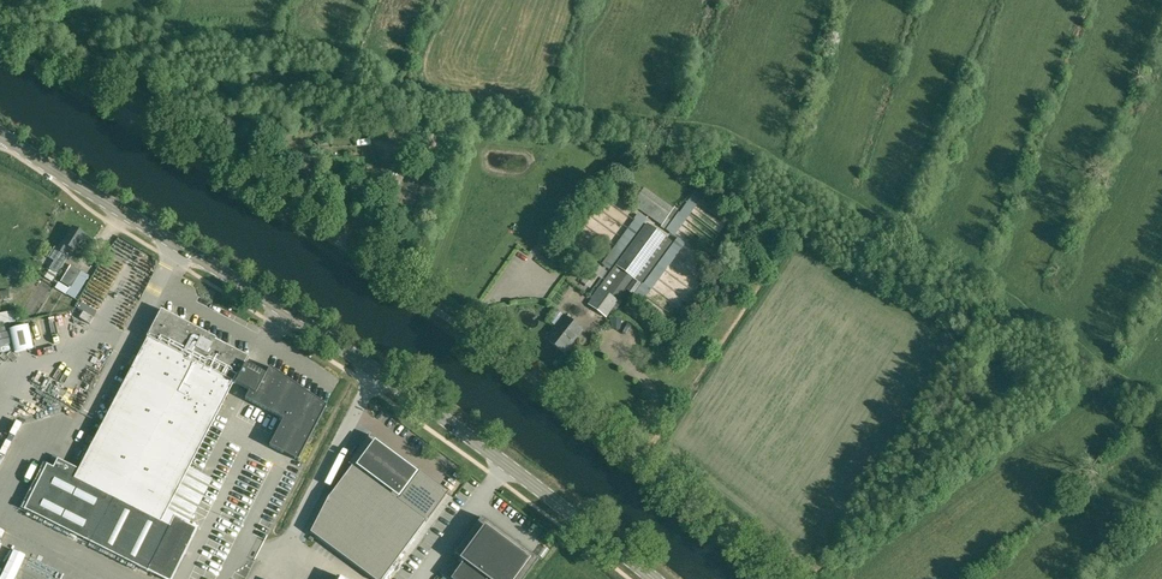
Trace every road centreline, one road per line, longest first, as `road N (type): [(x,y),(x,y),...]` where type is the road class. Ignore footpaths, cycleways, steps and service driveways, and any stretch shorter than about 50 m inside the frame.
road 1 (secondary): [(654,578),(376,371),(0,133)]
road 2 (unclassified): [(779,578),(468,332)]
road 3 (unclassified): [(334,241),(0,41)]

